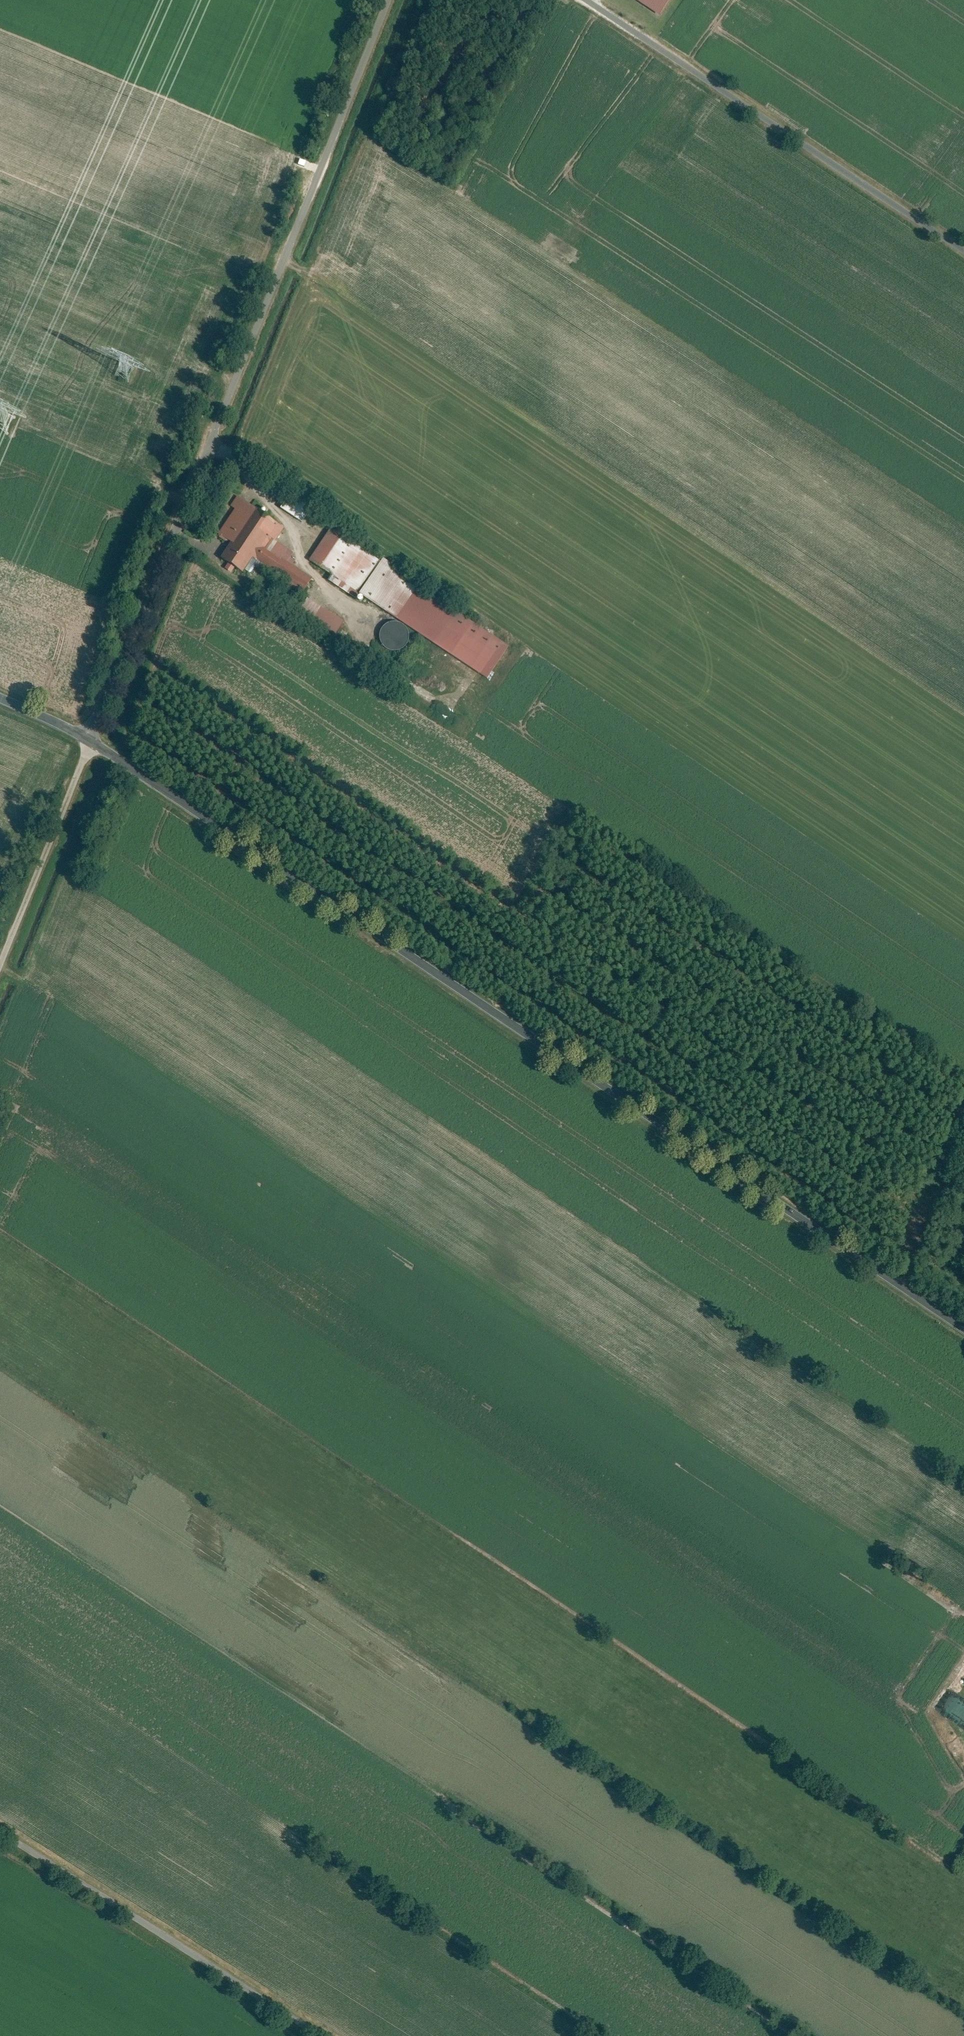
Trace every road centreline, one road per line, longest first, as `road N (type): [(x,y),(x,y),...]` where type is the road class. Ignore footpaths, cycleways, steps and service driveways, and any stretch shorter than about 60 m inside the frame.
road 1 (tertiary): [(963,1331),(90,741)]
road 2 (unclassified): [(388,0),(90,741)]
road 3 (unclassified): [(963,251),(589,0)]
road 4 (track): [(323,2035),(0,1830)]
road 5 (track): [(0,967),(90,741)]

